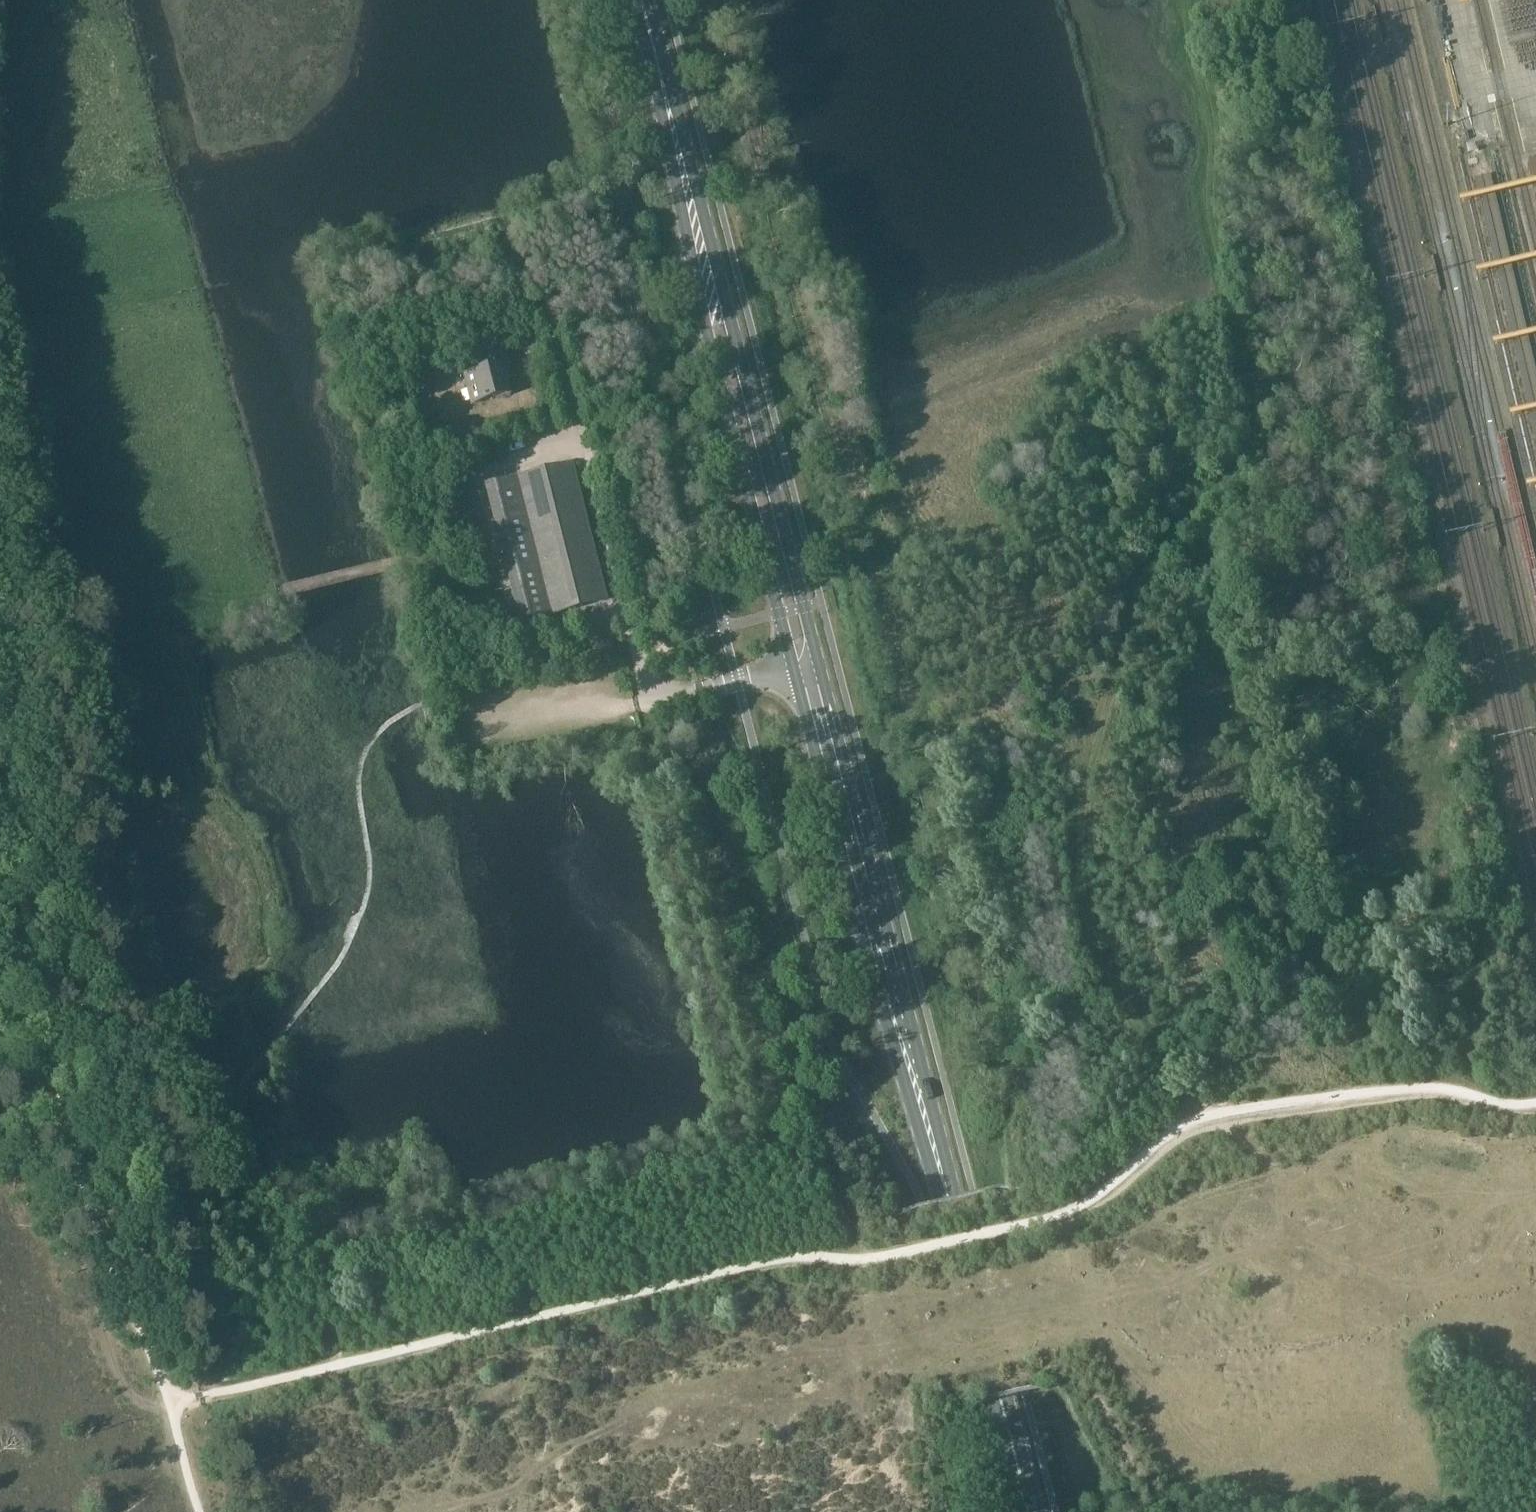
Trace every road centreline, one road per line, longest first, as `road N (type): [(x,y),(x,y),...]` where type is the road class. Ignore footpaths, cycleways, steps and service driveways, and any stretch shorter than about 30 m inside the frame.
road 1 (primary): [(1031,1511),(636,0)]
road 2 (track): [(1272,1169),(1189,1102),(1148,1042),(1097,946),(1080,860),(1076,802),(1152,561),(1267,424),(1213,222),(1221,134),(1178,0)]
road 3 (track): [(278,590),(422,558),(485,594),(506,595),(515,625),(540,637)]
road 4 (track): [(512,354),(564,341),(641,289),(705,269)]

